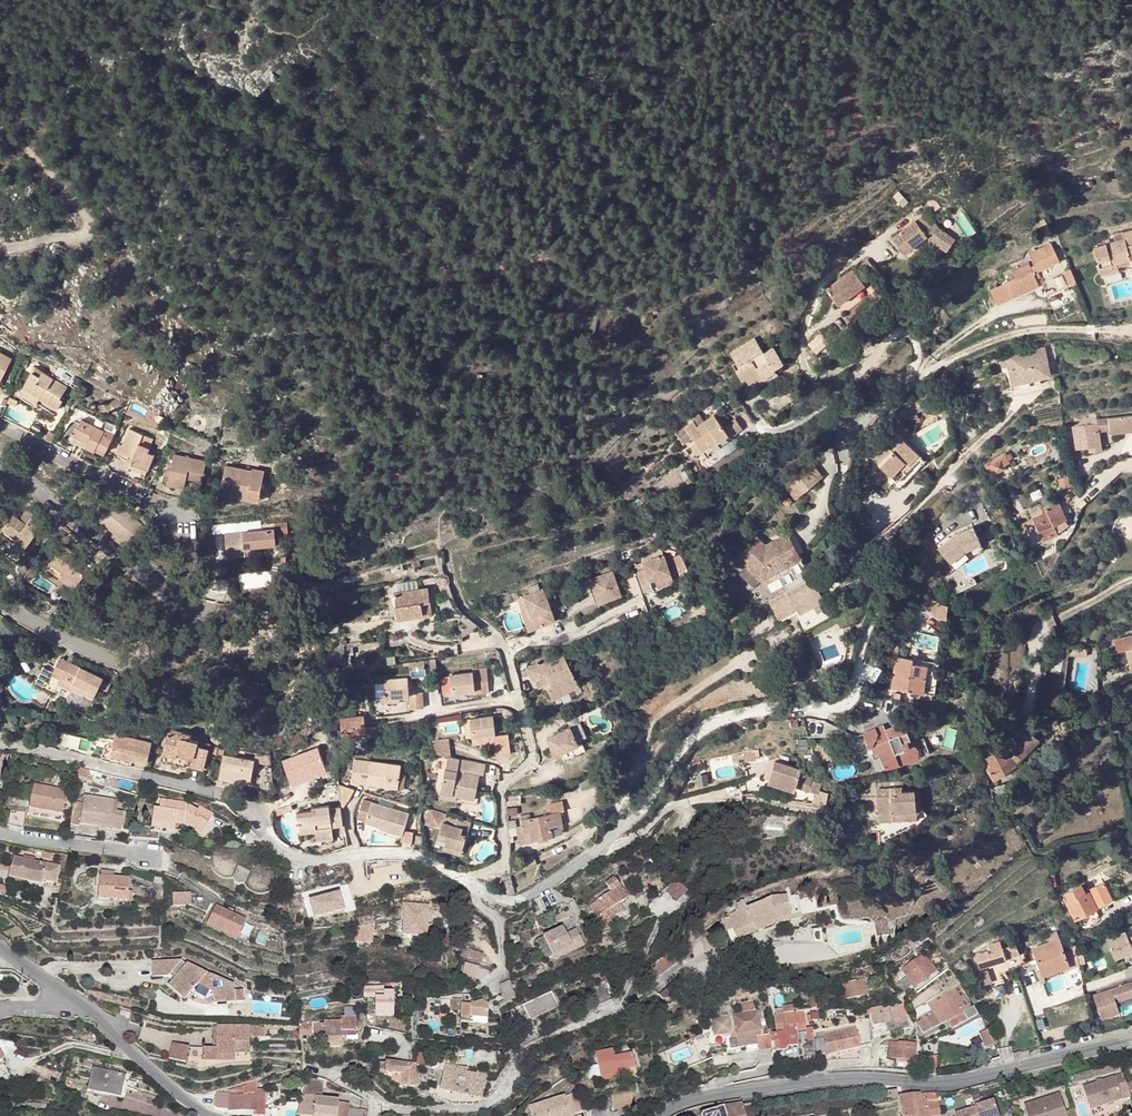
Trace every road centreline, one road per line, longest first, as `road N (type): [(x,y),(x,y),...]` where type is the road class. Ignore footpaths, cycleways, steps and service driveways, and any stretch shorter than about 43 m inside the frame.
road 1 (residential): [(475,889),(517,900),(598,852),(637,814),(694,735),(765,707),(846,703),(871,634),(859,585)]
road 2 (residential): [(0,744),(197,787),(238,804),(293,856),(331,863),(416,856),(466,879)]
road 3 (residential): [(0,601),(70,643),(137,665),(180,653),(197,621),(0,460)]
road 4 (tertiary): [(1131,1038),(963,1083),(820,1080),(712,1096),(662,1115)]
road 5 (residential): [(859,585),(835,524),(842,471),(862,430),(898,393),(989,342),(1050,328),(1131,325)]
road 6 (residential): [(378,1105),(333,1076),(346,1065),(408,1056),(410,991),(474,991),(505,977),(501,921),(476,905),(475,889)]
road 7 (residential): [(378,1105),(474,1107),(502,1095),(523,1051),(619,1004)]
road 8 (residential): [(466,879),(505,862),(501,792),(533,757),(509,643)]
road 9 (track): [(616,835),(644,743),(767,627)]
road 10 (track): [(0,247),(81,235),(85,219),(0,131)]
road 11 (residential): [(0,424),(184,514)]
road 12 (residential): [(213,1115),(184,1101),(67,997)]
road 13 (residential): [(859,585),(876,574),(966,454)]
road 14 (residential): [(148,854),(0,833)]

